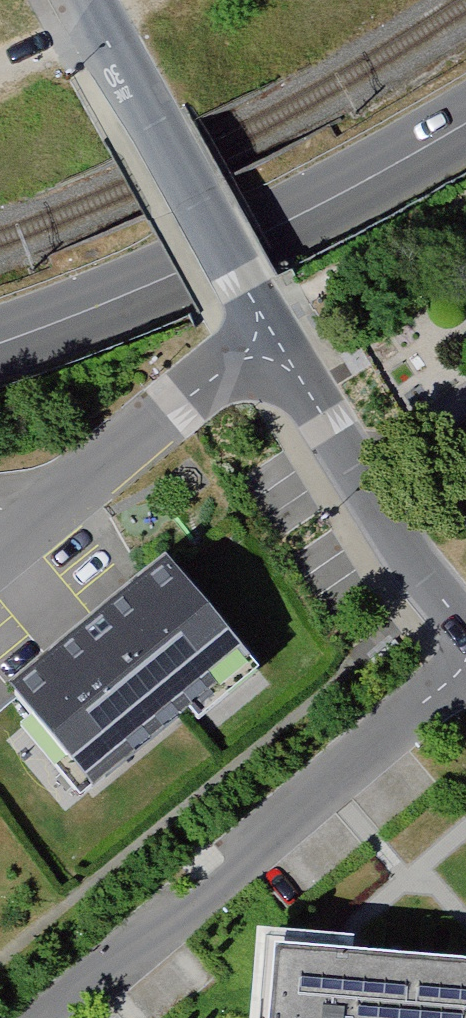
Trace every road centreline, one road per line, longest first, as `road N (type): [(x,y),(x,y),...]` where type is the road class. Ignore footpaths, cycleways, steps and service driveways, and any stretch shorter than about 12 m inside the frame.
road 1 (residential): [(51,1017),(465,665)]
road 2 (secondary): [(465,131),(137,301),(0,348)]
road 3 (tertiary): [(78,0),(271,345)]
road 4 (tertiary): [(271,345),(352,479),(465,634)]
road 5 (residential): [(0,552),(219,371),(271,345)]

